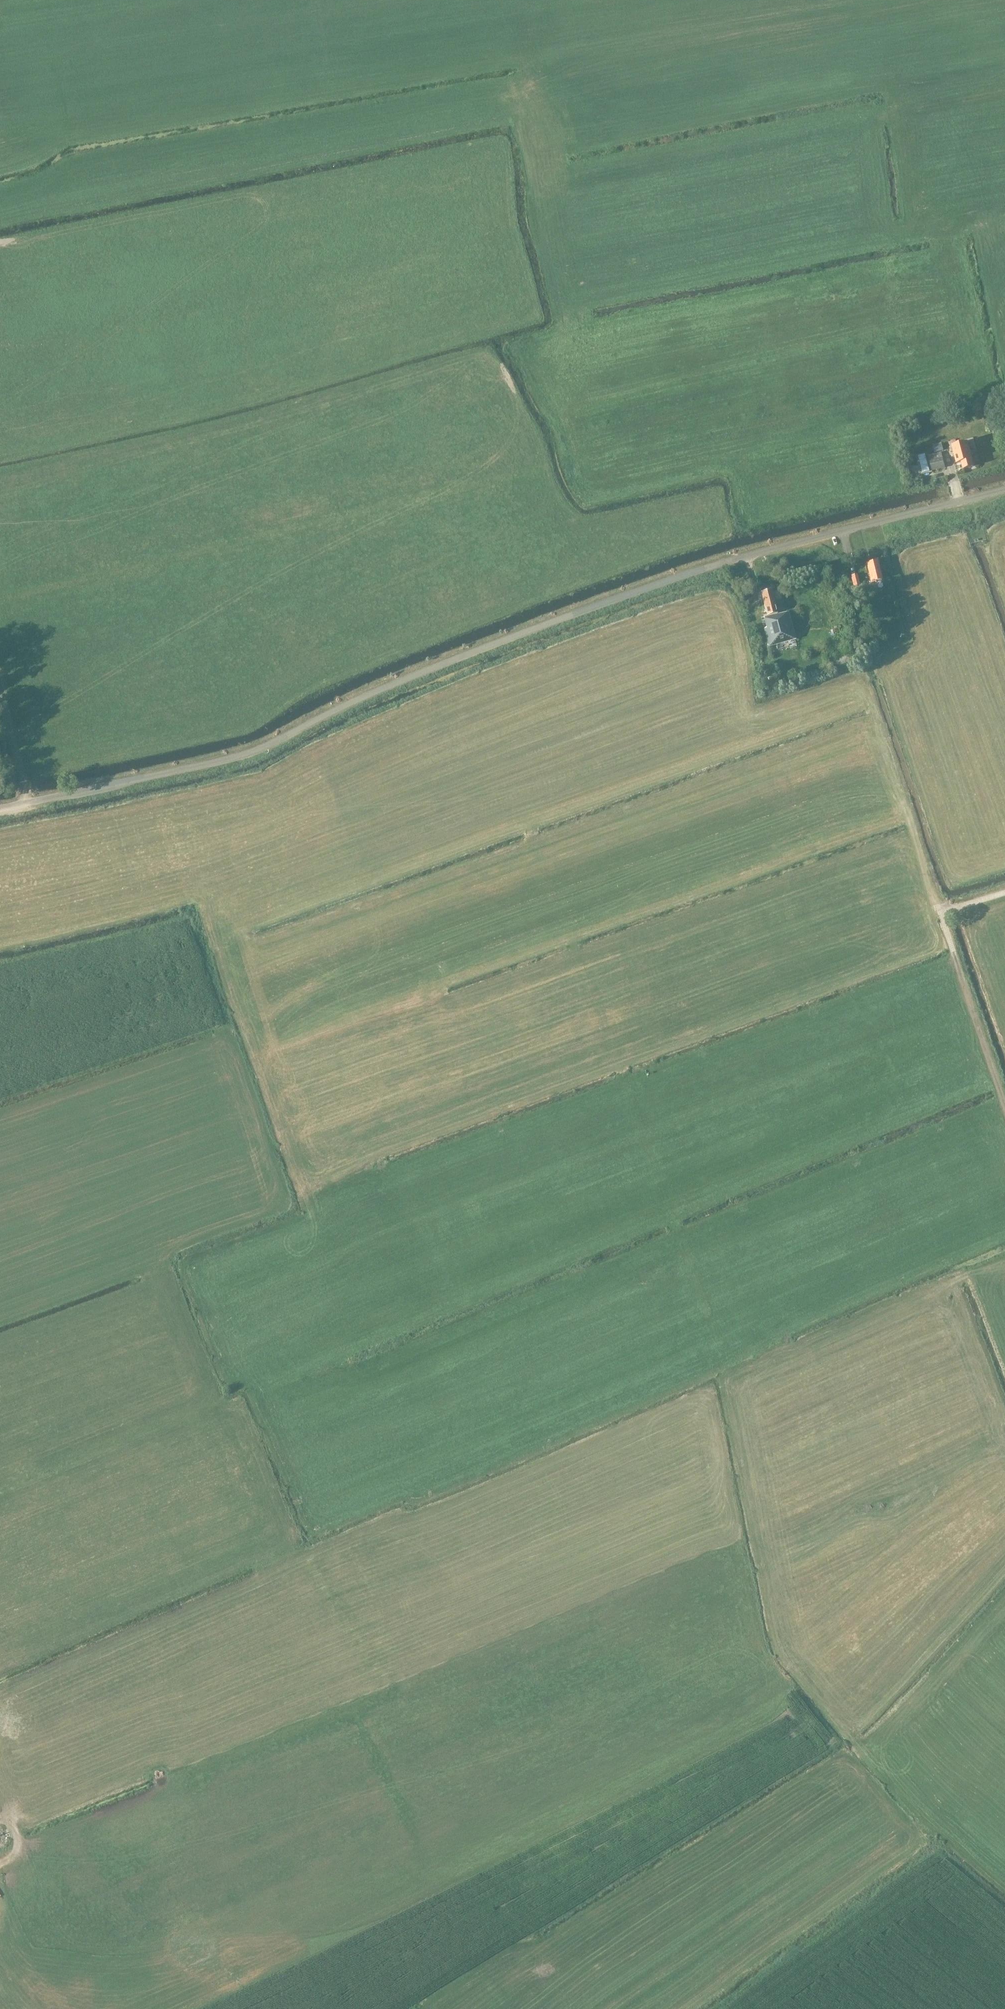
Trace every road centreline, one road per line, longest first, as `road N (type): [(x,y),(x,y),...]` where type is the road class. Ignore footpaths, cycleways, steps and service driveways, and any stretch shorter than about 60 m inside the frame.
road 1 (unclassified): [(1004,490),(753,556),(538,627),(236,759),(0,811)]

